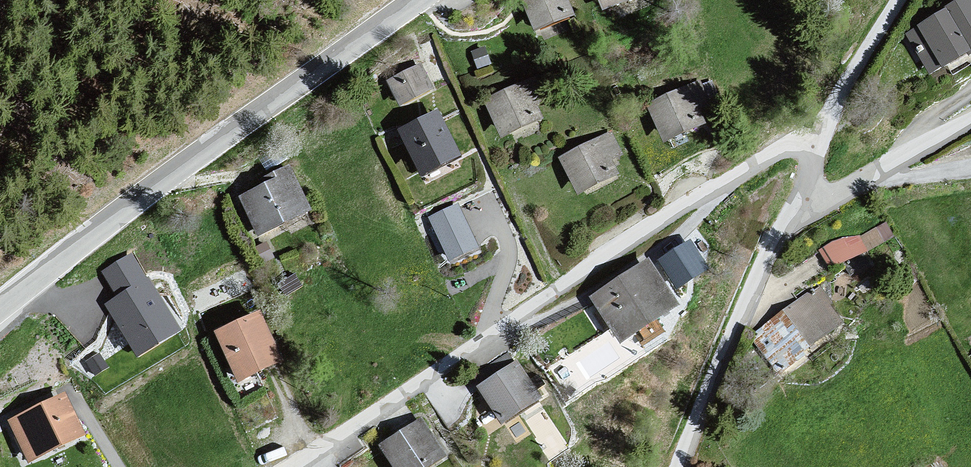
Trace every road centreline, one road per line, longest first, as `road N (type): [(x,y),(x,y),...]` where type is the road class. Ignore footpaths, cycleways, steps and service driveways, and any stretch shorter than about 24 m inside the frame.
road 1 (residential): [(291,466),(811,135)]
road 2 (tertiary): [(418,0),(178,170),(0,308)]
road 3 (residential): [(682,466),(762,264),(798,198)]
road 4 (residential): [(970,121),(844,194),(798,198)]
road 5 (residential): [(811,135),(893,0)]

